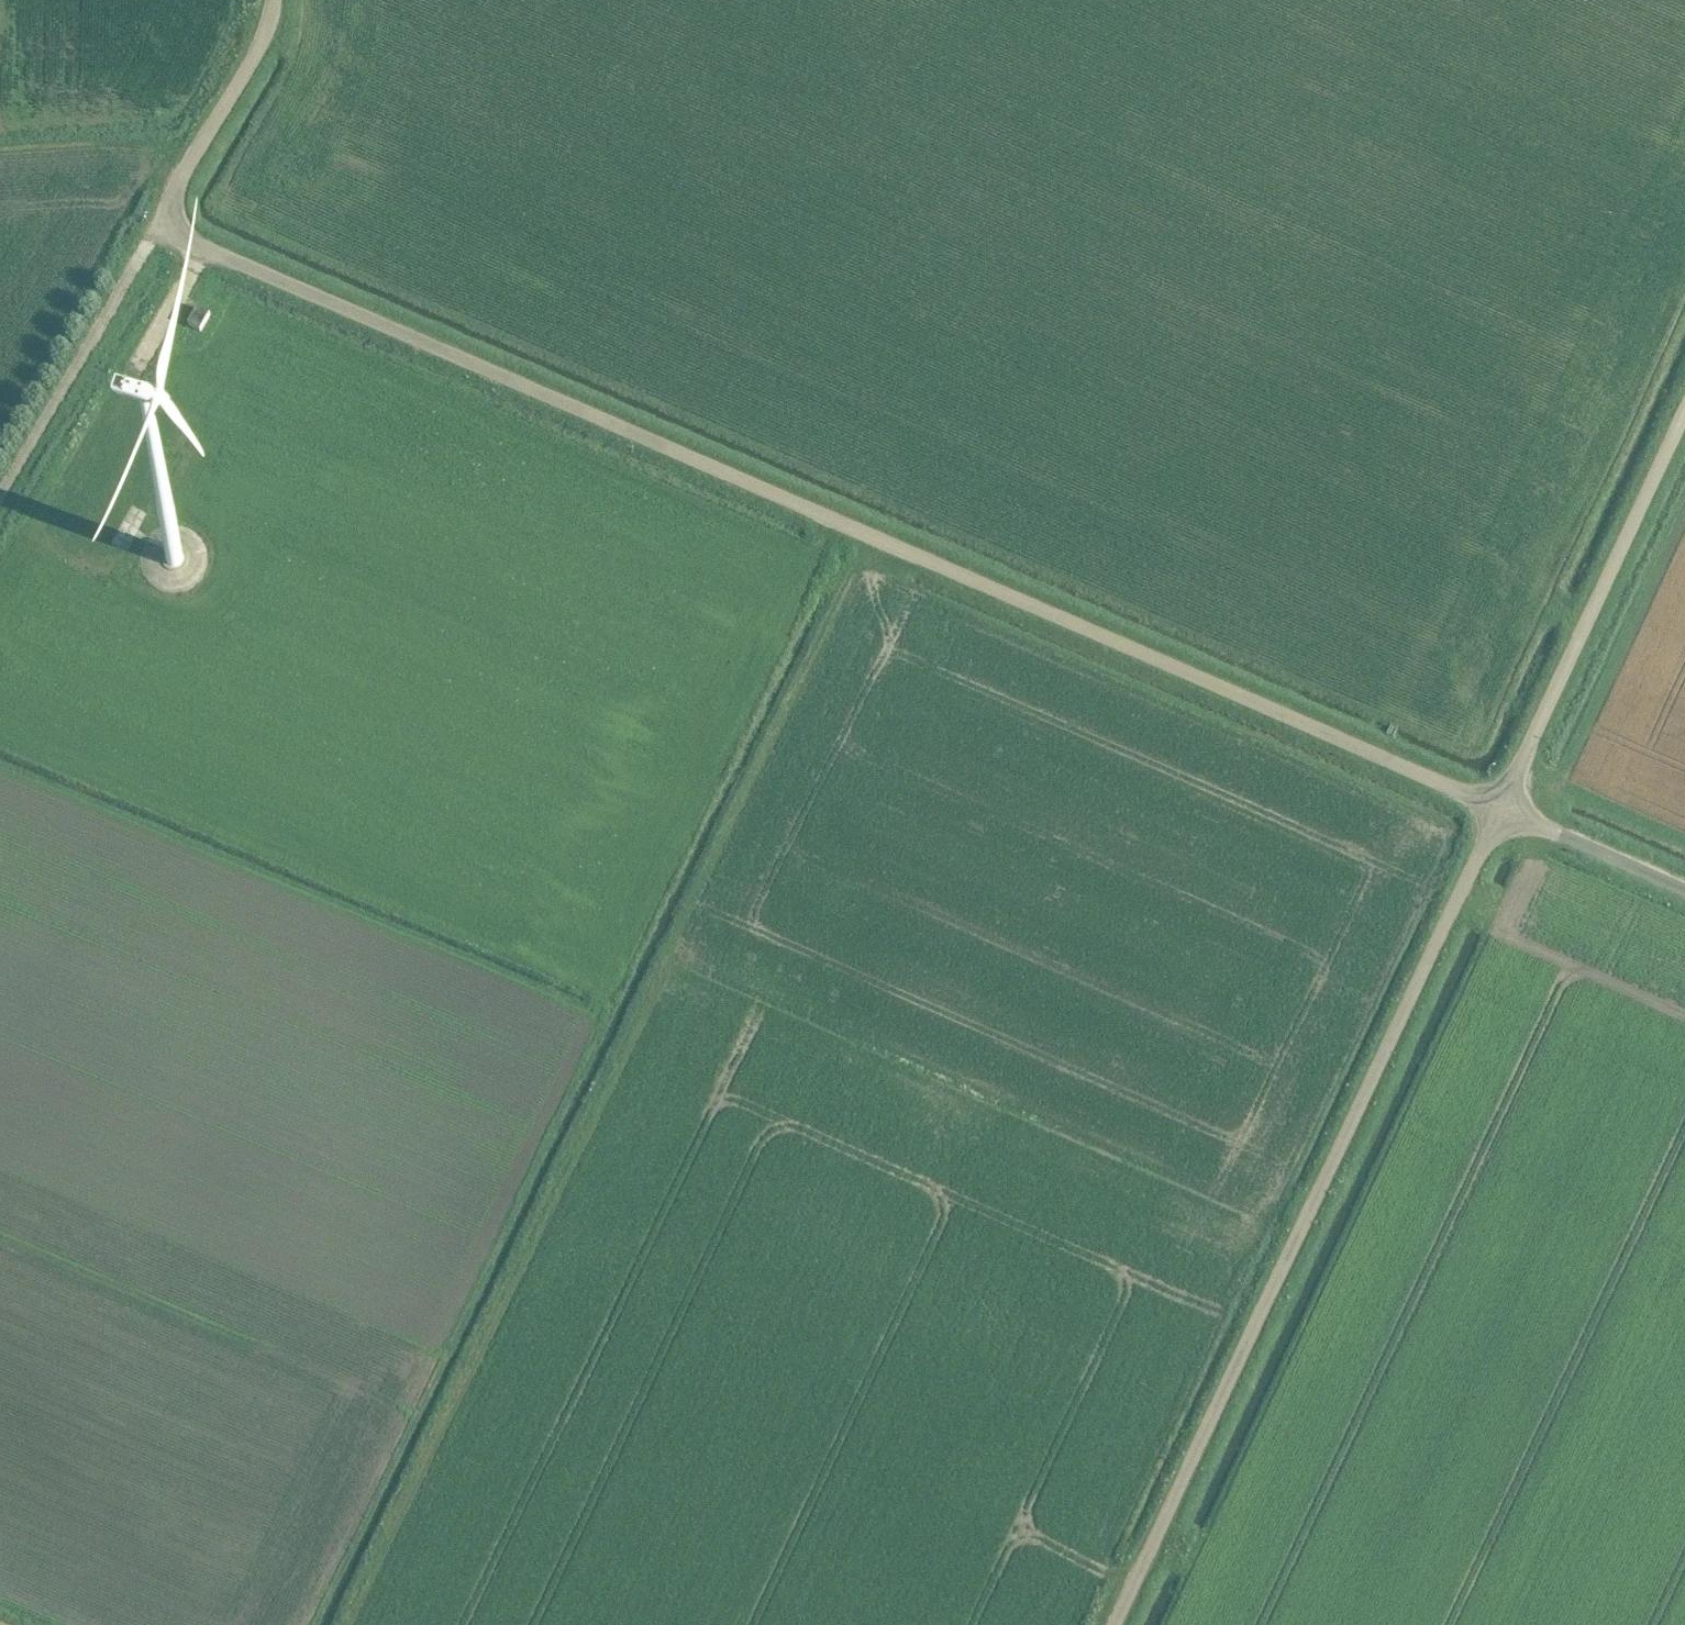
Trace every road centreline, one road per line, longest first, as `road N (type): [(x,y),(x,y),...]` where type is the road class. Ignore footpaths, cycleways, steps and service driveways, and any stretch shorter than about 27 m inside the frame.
road 1 (unclassified): [(1500,814),(155,229),(267,28),(269,0)]
road 2 (unclassified): [(1117,1624),(1500,814)]
road 3 (unclassified): [(1500,814),(1684,411)]
road 4 (unclassified): [(1684,895),(1500,814)]

